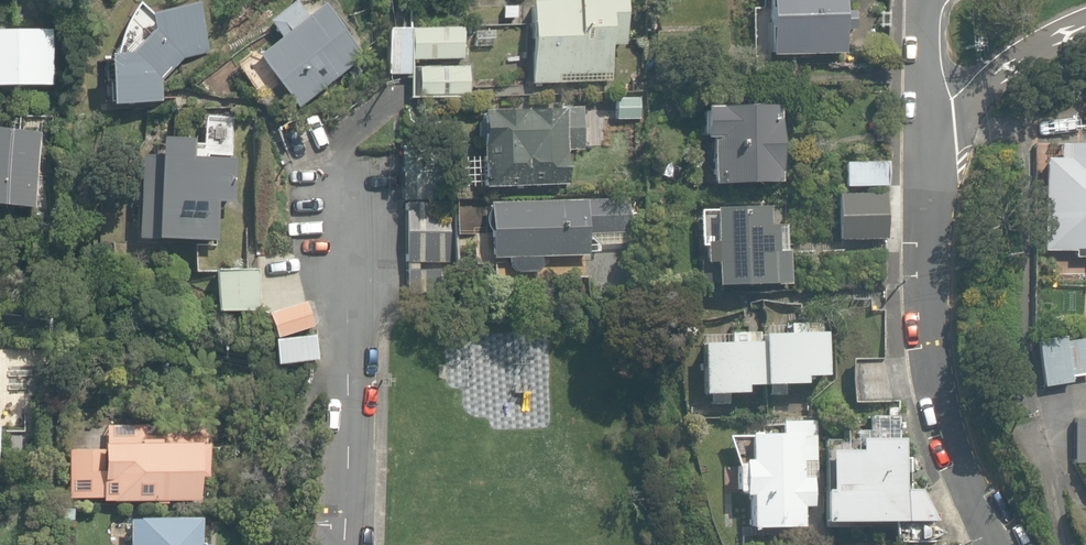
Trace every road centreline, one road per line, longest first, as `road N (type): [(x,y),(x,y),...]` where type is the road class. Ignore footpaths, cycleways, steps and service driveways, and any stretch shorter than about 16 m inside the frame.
road 1 (residential): [(930,103),(924,300),(930,359),(942,416),(1000,544)]
road 2 (residential): [(340,544),(342,206)]
road 3 (residential): [(1085,21),(930,103)]

